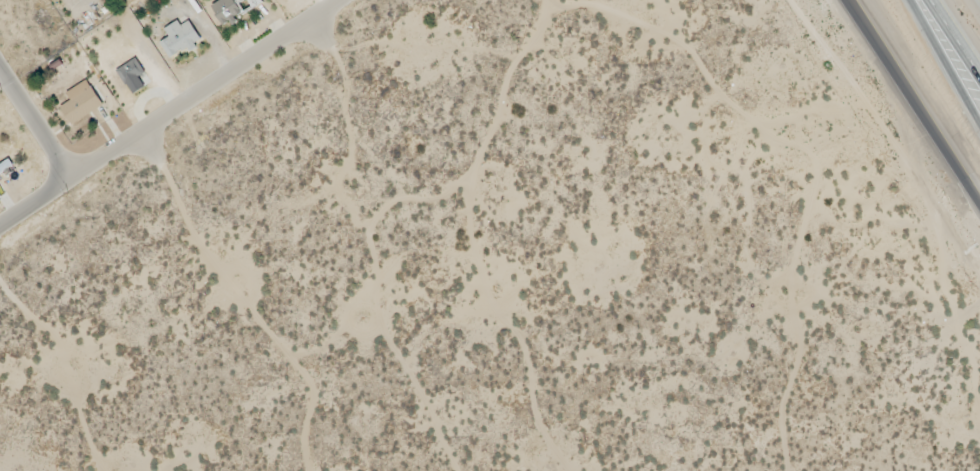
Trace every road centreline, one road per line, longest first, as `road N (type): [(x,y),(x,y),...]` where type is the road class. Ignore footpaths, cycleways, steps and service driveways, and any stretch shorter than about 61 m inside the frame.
road 1 (secondary): [(849,0),(979,201)]
road 2 (residential): [(126,121),(317,0)]
road 3 (motorway): [(908,0),(979,124)]

